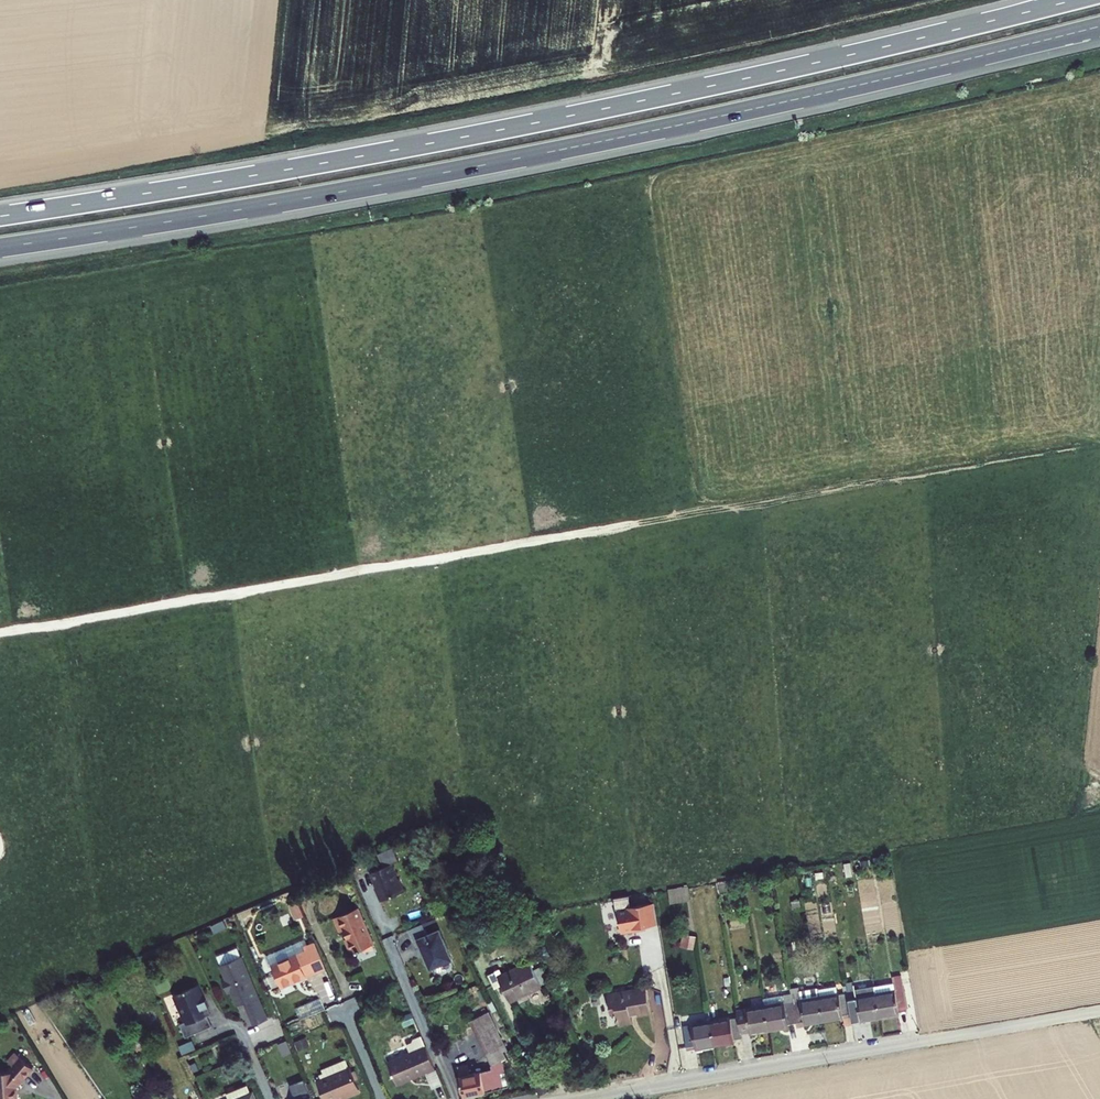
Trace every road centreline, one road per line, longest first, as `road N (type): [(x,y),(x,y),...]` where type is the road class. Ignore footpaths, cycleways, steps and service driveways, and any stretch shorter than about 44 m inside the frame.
road 1 (motorway): [(0,250),(597,144),(1099,28)]
road 2 (motorway): [(1077,0),(463,138),(0,217)]
road 3 (residential): [(587,1098),(1099,1012)]

